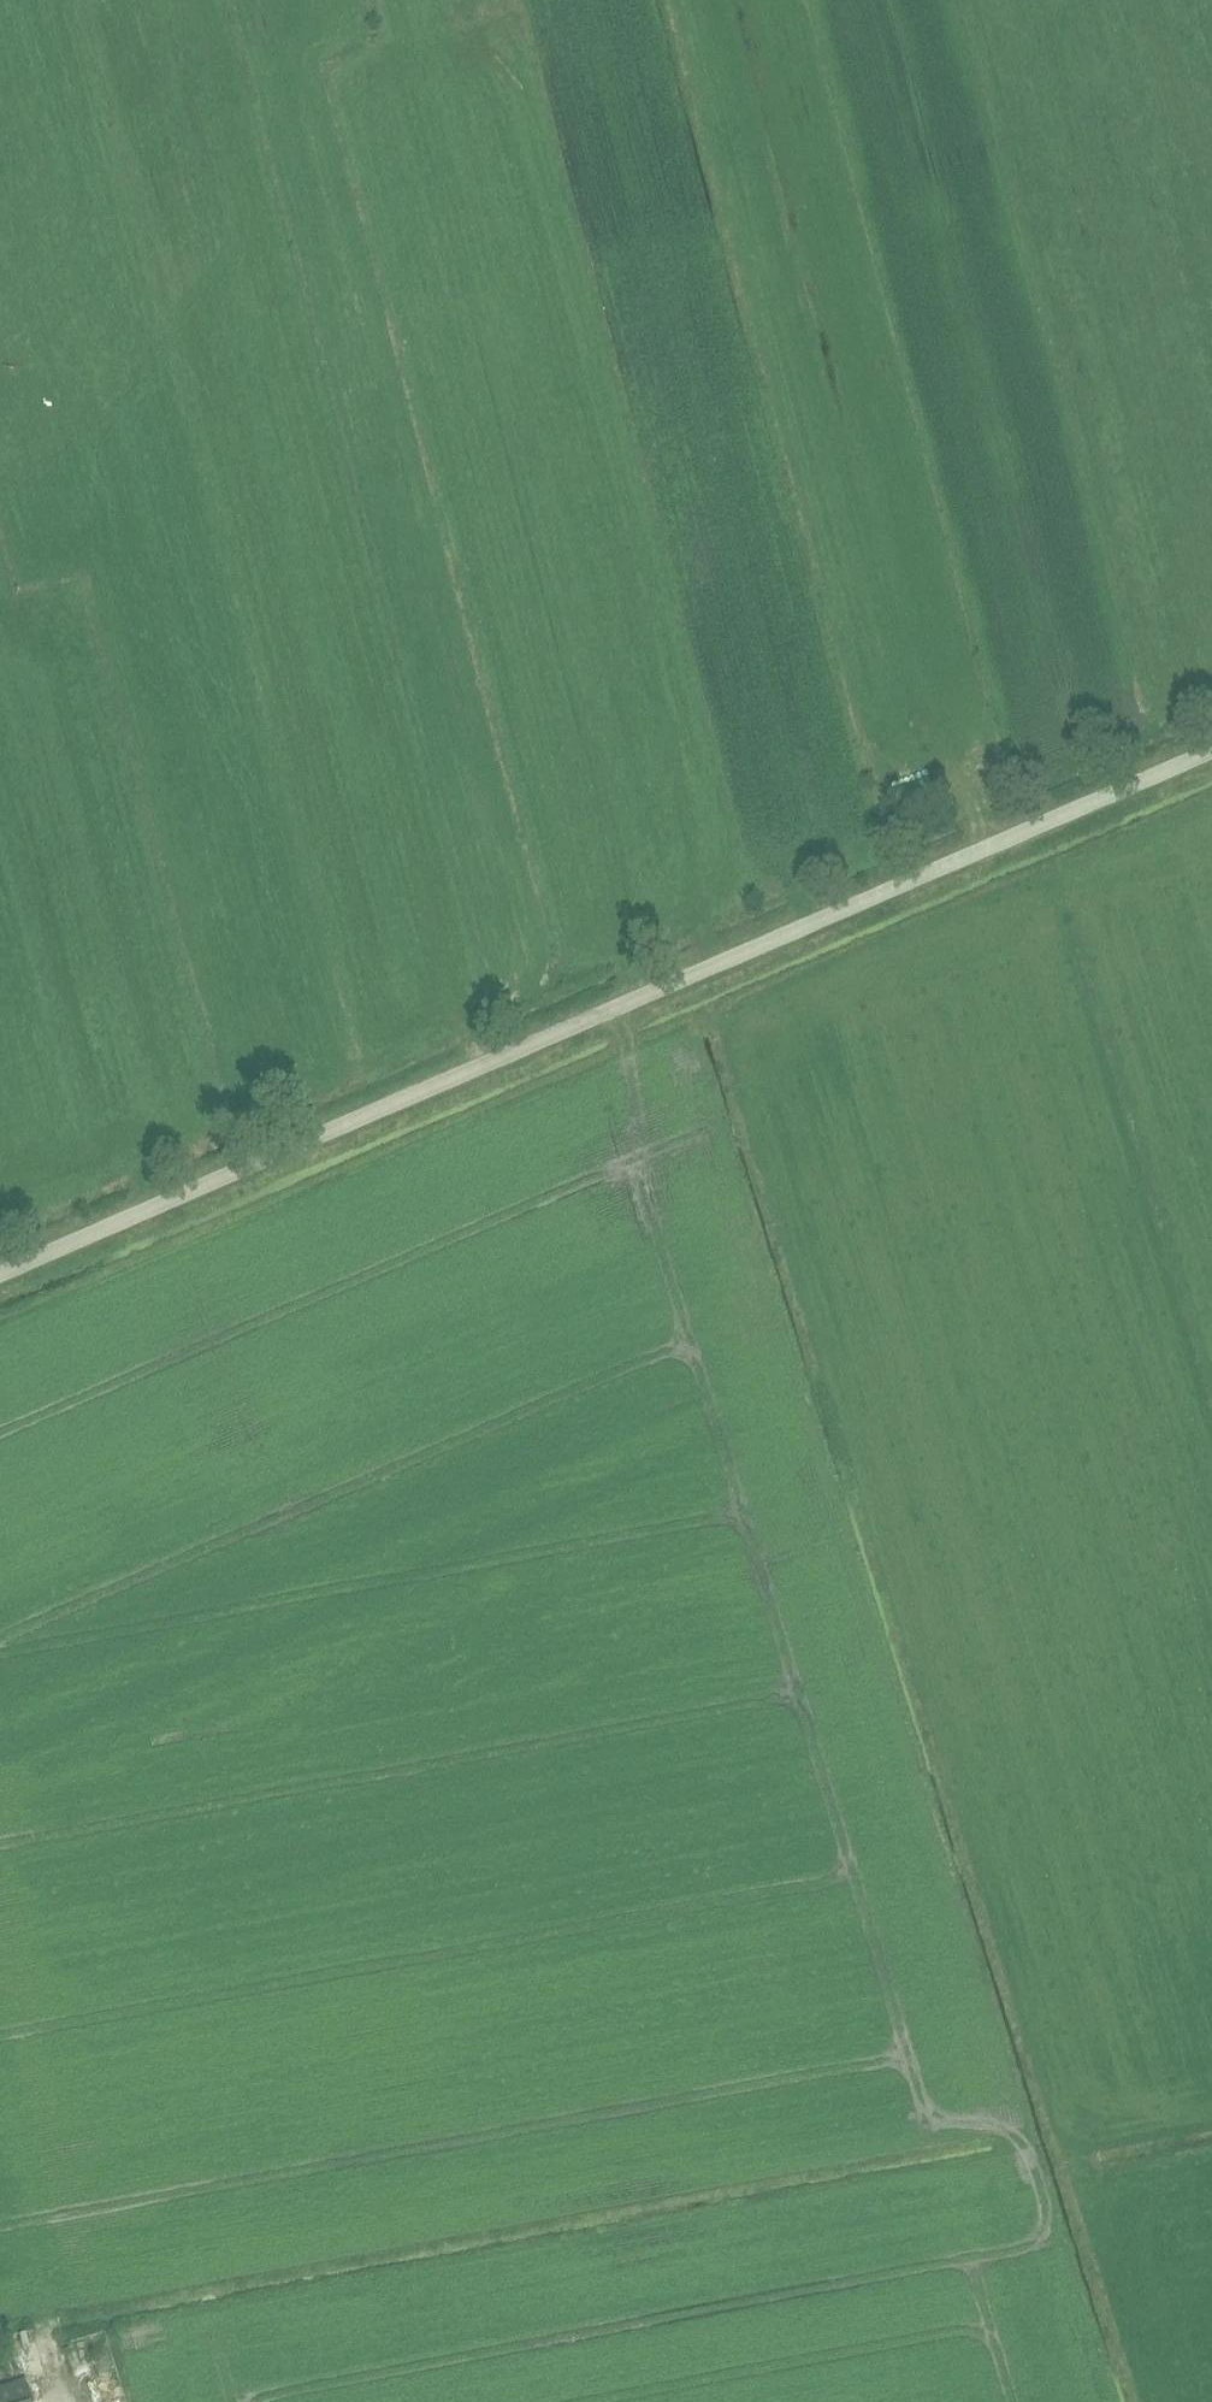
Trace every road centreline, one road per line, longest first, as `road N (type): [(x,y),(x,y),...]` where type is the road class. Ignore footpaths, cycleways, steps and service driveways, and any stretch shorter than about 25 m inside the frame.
road 1 (unclassified): [(0,1269),(1211,748)]

